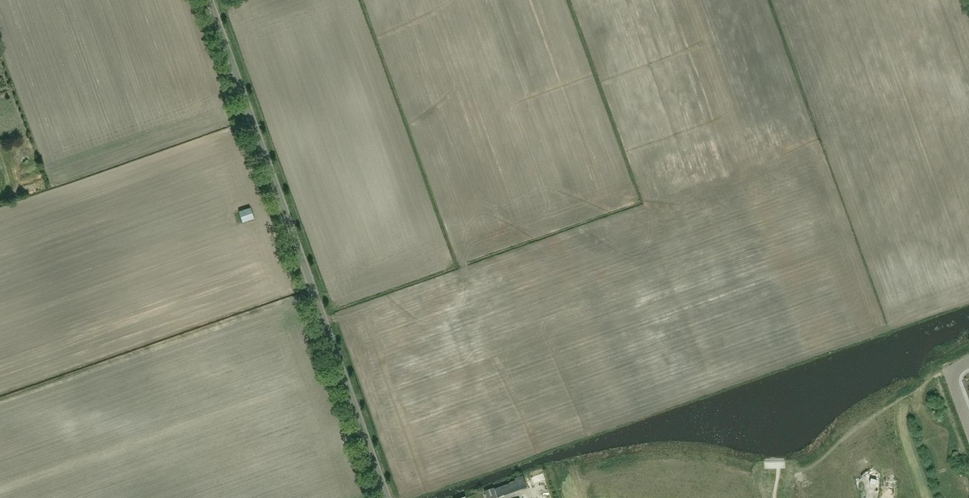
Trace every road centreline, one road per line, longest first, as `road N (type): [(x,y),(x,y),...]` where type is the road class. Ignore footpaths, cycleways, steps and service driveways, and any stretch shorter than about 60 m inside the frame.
road 1 (unclassified): [(210,0),(388,497)]

